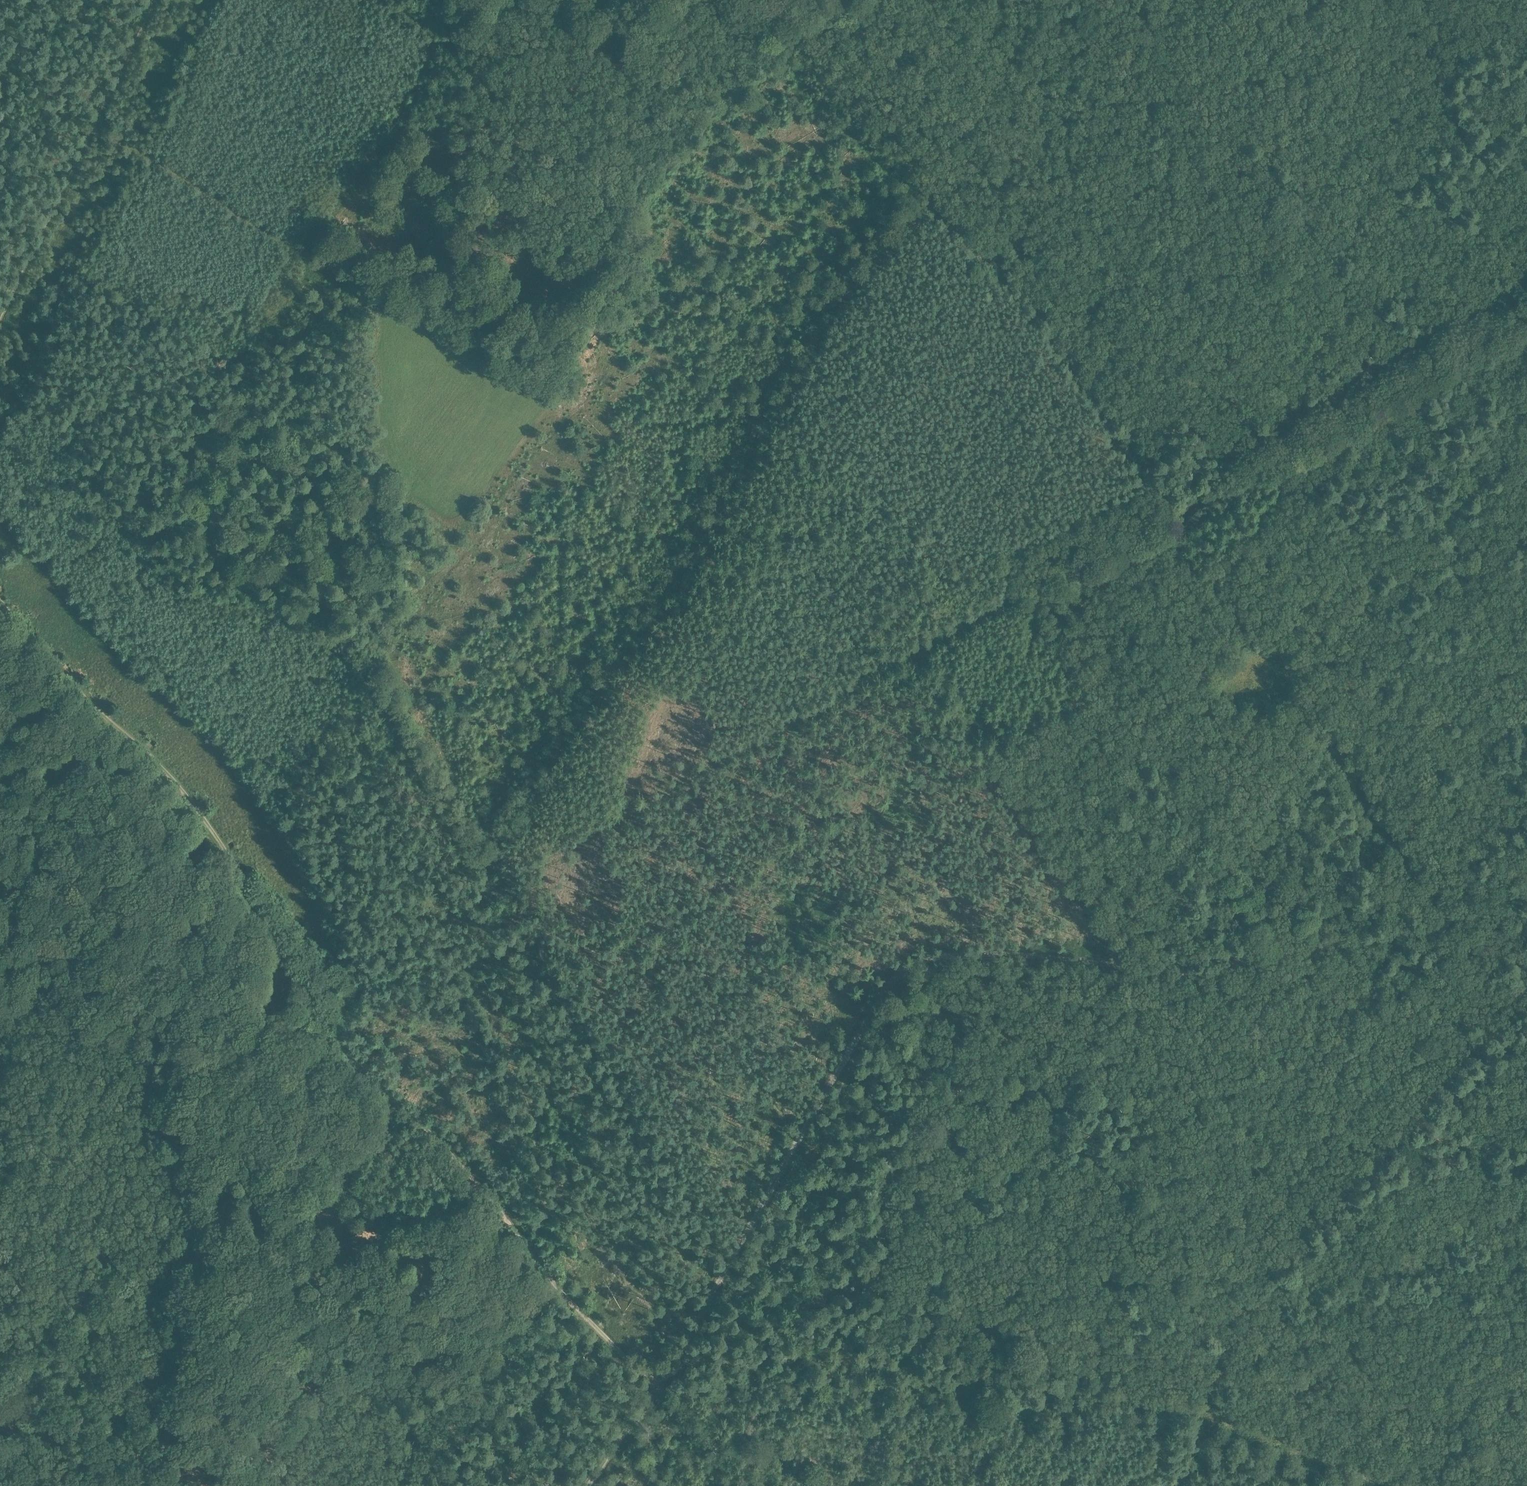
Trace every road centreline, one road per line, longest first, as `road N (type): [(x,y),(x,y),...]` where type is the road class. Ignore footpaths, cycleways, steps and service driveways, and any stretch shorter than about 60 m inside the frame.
road 1 (track): [(664,1381),(883,994),(914,964),(1021,955),(1178,976),(1468,915),(1526,911)]
road 2 (track): [(307,989),(1173,515)]
road 3 (track): [(307,989),(341,1044),(496,1199),(569,1303),(664,1381)]
road 4 (track): [(1173,515),(1526,316)]
road 5 (track): [(0,319),(155,0)]
road 6 (track): [(0,1006),(233,1004),(307,989)]
road 7 (track): [(664,1381),(589,1485)]

